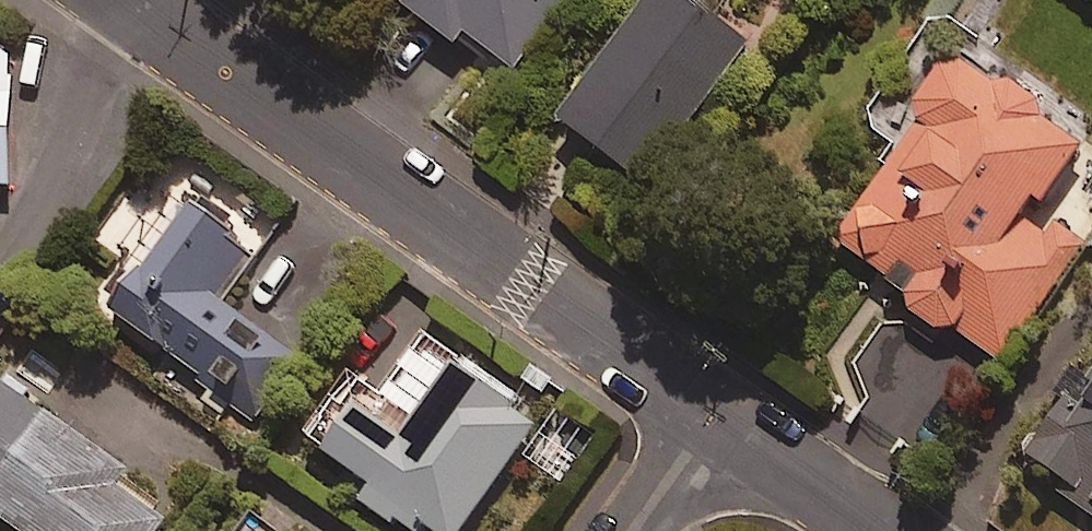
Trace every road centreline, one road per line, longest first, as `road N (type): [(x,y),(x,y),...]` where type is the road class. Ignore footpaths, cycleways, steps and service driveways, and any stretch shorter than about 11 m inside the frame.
road 1 (residential): [(109,0),(717,416)]
road 2 (residential): [(717,416),(880,530)]
road 3 (residential): [(638,530),(717,416)]

